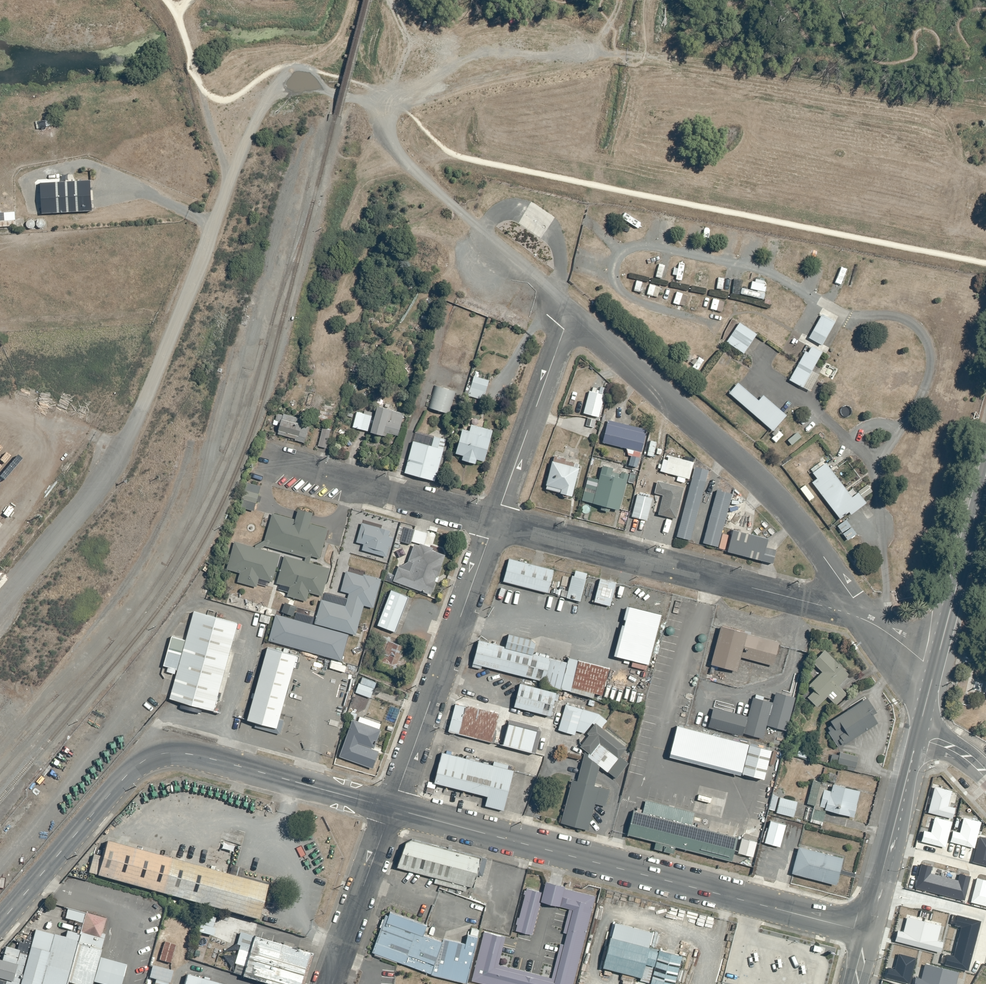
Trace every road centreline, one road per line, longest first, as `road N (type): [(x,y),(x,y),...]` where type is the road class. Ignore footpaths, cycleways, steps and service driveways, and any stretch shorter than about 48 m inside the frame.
road 1 (unclassified): [(0,603),(119,455),(268,98),(300,82),(389,105)]
road 2 (secondary): [(392,809),(867,932)]
road 3 (secondary): [(0,922),(133,769),(163,754),(210,759),(392,809)]
road 4 (residential): [(569,314),(739,459),(805,532),(865,620)]
road 5 (residential): [(865,620),(494,522)]
road 6 (residential): [(392,809),(494,522)]
road 7 (residential): [(389,105),(389,133),(407,162),(569,314)]
road 8 (residential): [(494,522),(275,461)]
road 9 (residential): [(494,522),(569,314)]
road 10 (trunk): [(867,932),(918,734)]
road 11 (trunk): [(935,670),(985,473)]
road 12 (residential): [(329,983),(392,809)]

